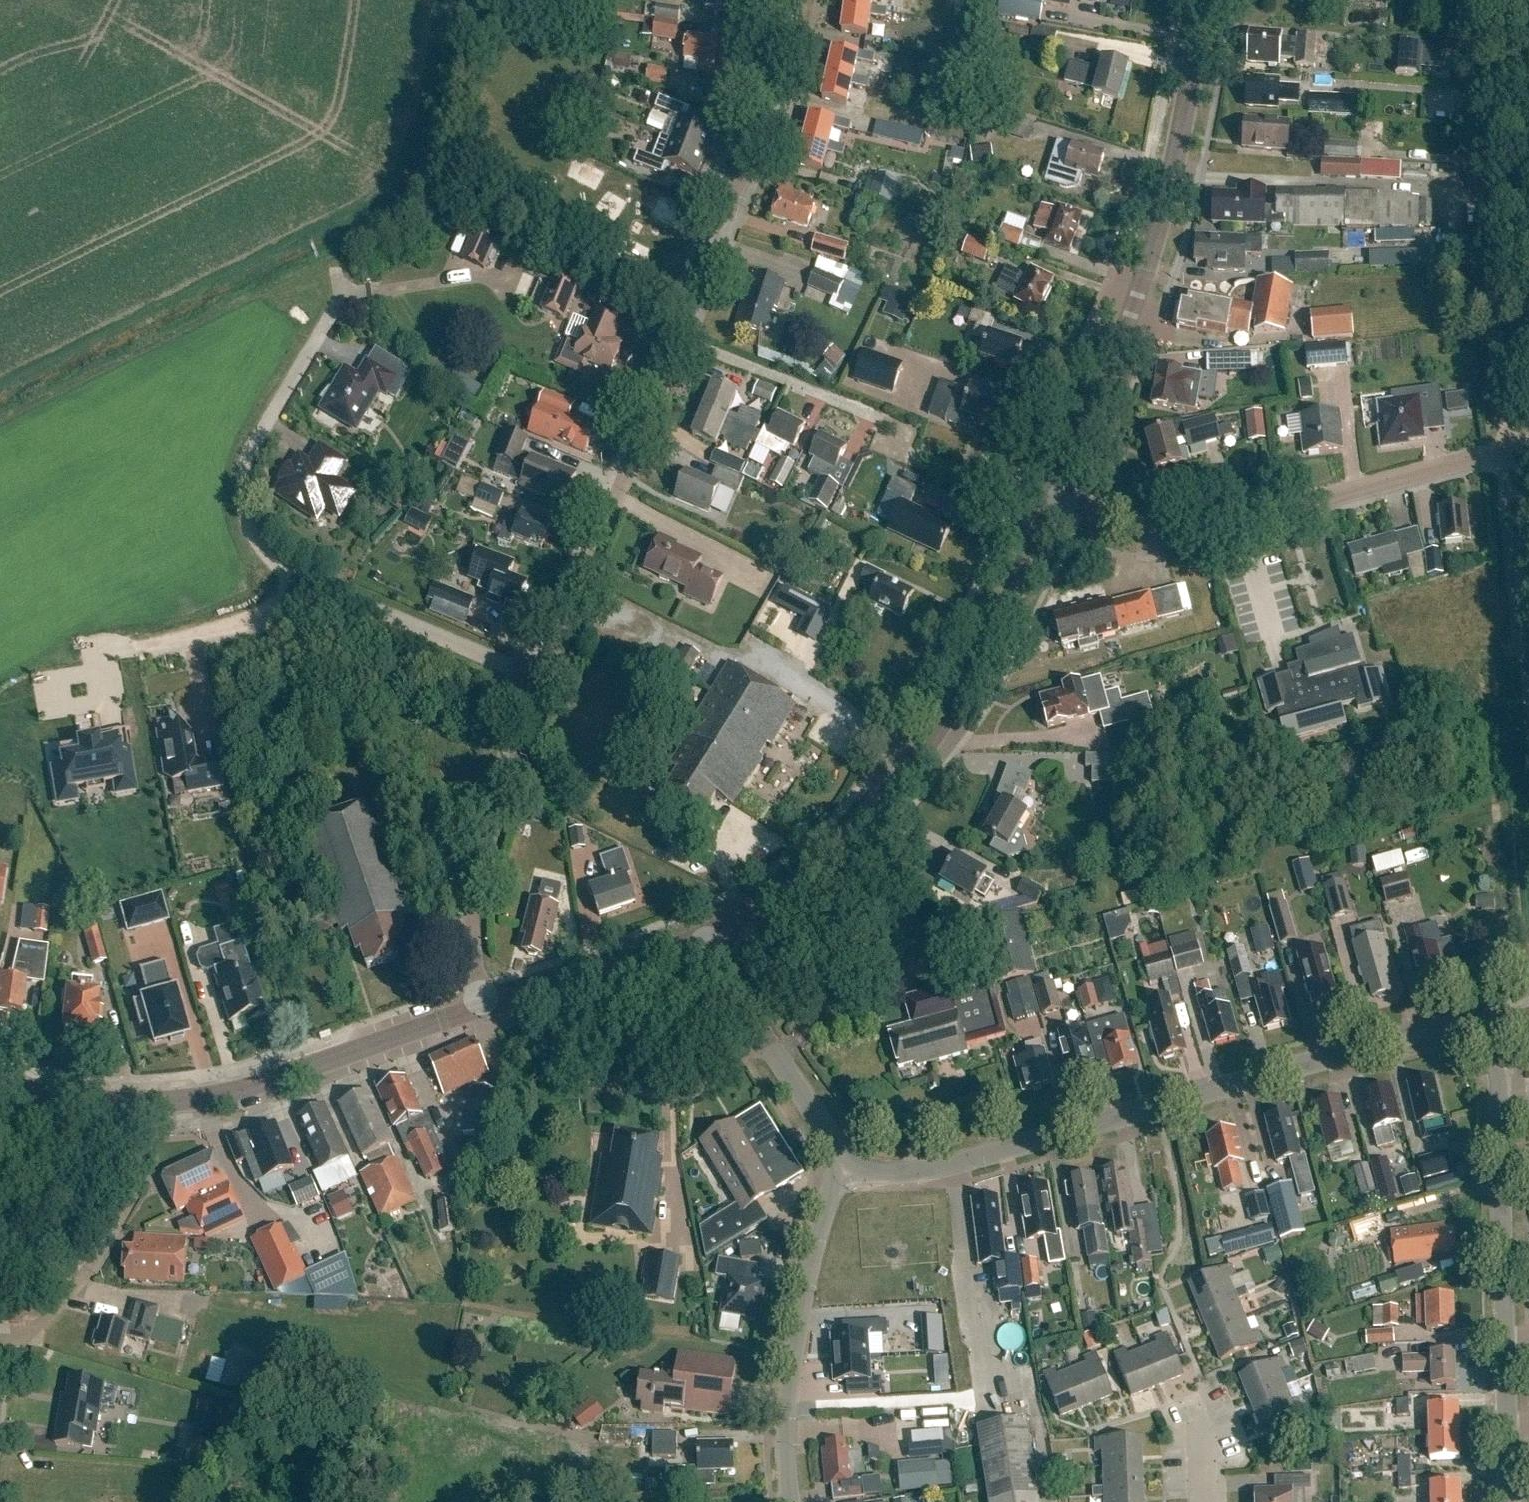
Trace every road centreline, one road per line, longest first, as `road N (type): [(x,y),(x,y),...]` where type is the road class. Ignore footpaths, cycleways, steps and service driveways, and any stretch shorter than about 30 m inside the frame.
road 1 (residential): [(546,676),(738,186),(763,105),(780,0)]
road 2 (unclassified): [(844,1160),(869,1174),(926,1170),(1444,1027),(1478,1030)]
road 3 (secondary): [(705,941),(841,847),(897,784),(963,691),(1058,492)]
road 4 (secondary): [(1058,492),(1127,324),(1199,83),(1209,0)]
road 5 (secondary): [(0,1090),(190,1102),(481,1005)]
road 6 (unclassified): [(1508,1501),(1499,1108),(1496,1069),(1478,1030)]
road 7 (unclassified): [(1058,492),(1163,534),(1192,536),(1509,452)]
road 8 (track): [(1463,0),(1509,452)]
road 9 (residential): [(792,1501),(786,1437),(793,1355),(844,1160)]
road 10 (residential): [(481,1005),(470,948),(472,886),(546,676)]
road 11 (residential): [(546,676),(302,586)]
road 12 (residential): [(302,586),(264,564),(249,538),(246,489),(291,372)]
road 13 (secondary): [(481,1005),(539,996),(705,941)]
road 14 (unclassified): [(1528,684),(1509,452)]
road 15 (residential): [(145,665),(174,651),(257,636),(302,586)]
road 16 (residential): [(763,1035),(712,1079),(686,1091),(655,1093),(616,1081)]
road 17 (residential): [(0,1370),(106,1247)]
road 18 (unclassified): [(844,1160),(763,1035)]

